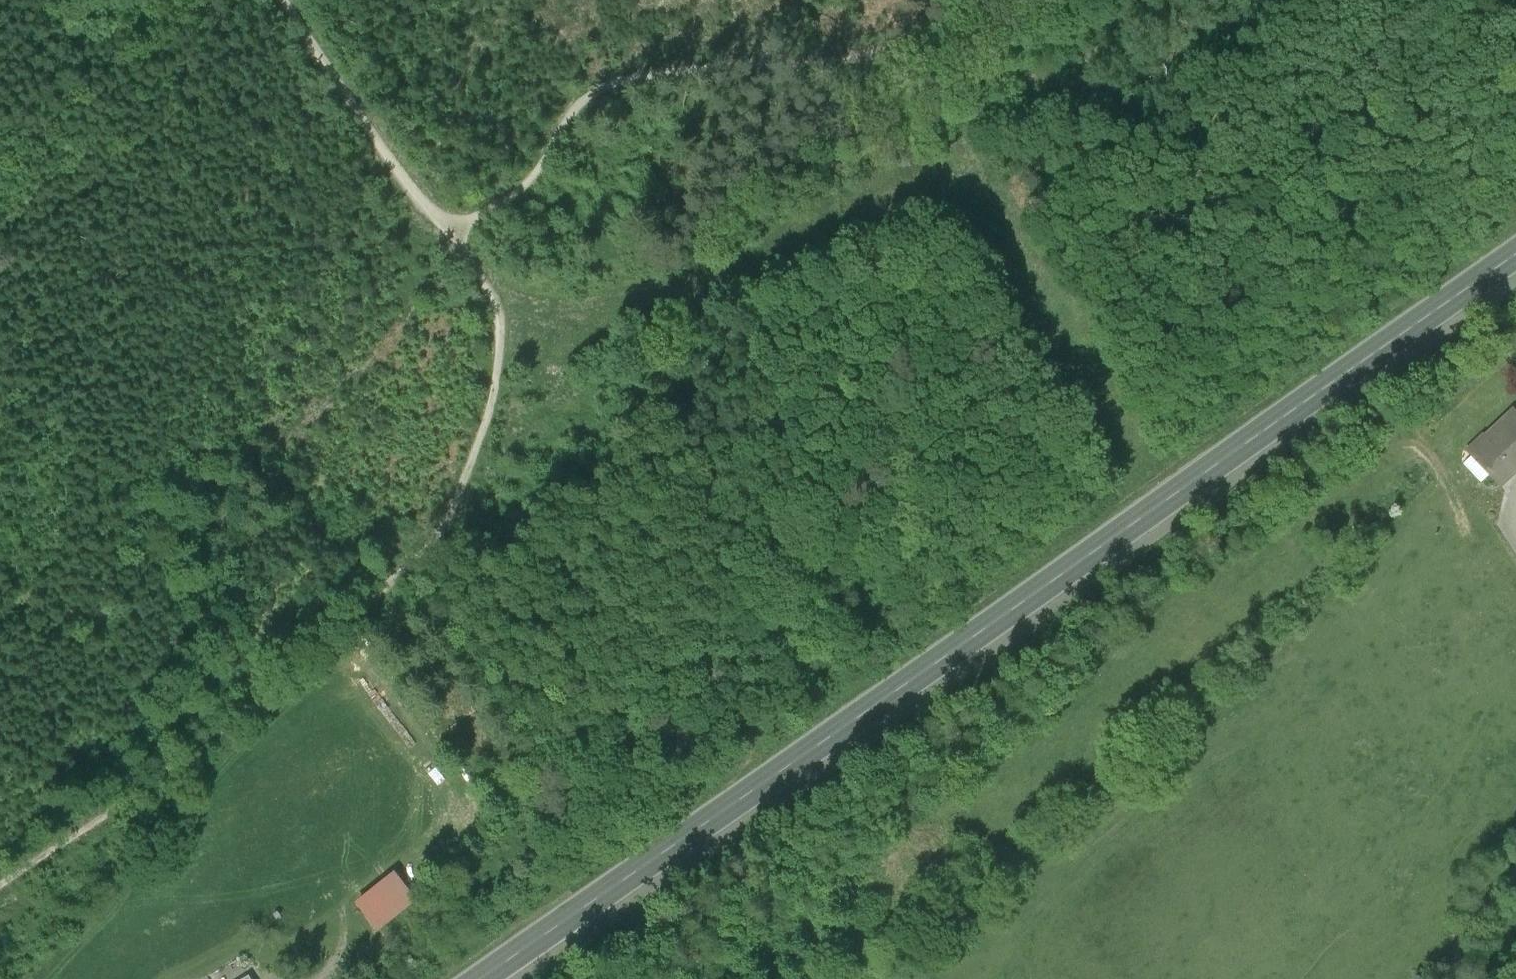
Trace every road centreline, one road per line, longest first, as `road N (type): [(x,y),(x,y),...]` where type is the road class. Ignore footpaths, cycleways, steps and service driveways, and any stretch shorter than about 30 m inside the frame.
road 1 (primary): [(1515,257),(883,707),(483,978)]
road 2 (track): [(0,886),(278,695),(425,556),(457,503),(486,430),(503,363),(488,282),(428,218),(283,0)]
road 3 (track): [(452,235),(521,193),(583,101),(618,81),(1011,34),(1057,0)]

